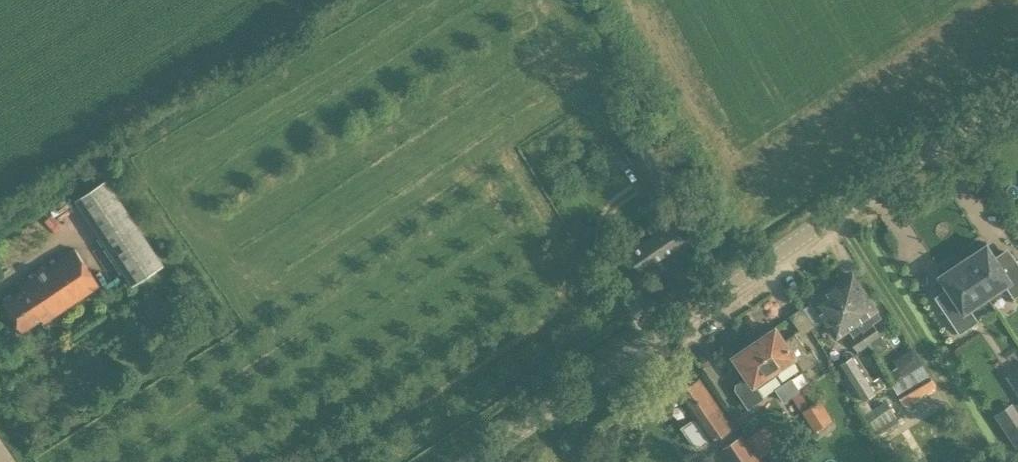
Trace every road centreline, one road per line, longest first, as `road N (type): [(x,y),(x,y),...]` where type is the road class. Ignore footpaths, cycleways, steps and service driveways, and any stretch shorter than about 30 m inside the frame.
road 1 (unclassified): [(468,461),(1017,87)]

